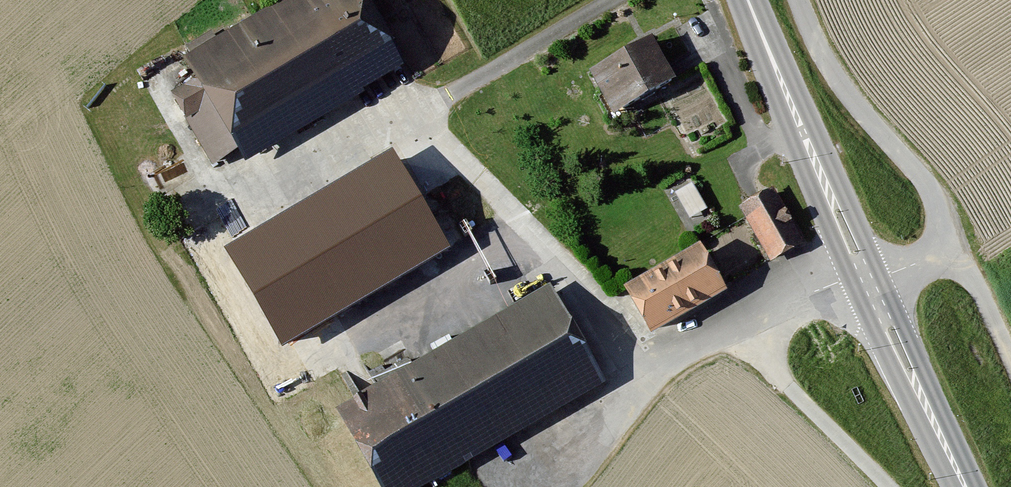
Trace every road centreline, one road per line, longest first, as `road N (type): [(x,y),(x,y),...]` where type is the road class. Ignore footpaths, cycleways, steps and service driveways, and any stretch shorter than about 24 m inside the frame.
road 1 (tertiary): [(967,486),(748,0)]
road 2 (track): [(799,0),(836,77),(917,173),(957,247),(869,282)]
road 3 (track): [(745,321),(789,387),(888,486)]
road 4 (track): [(957,247),(1010,359)]

